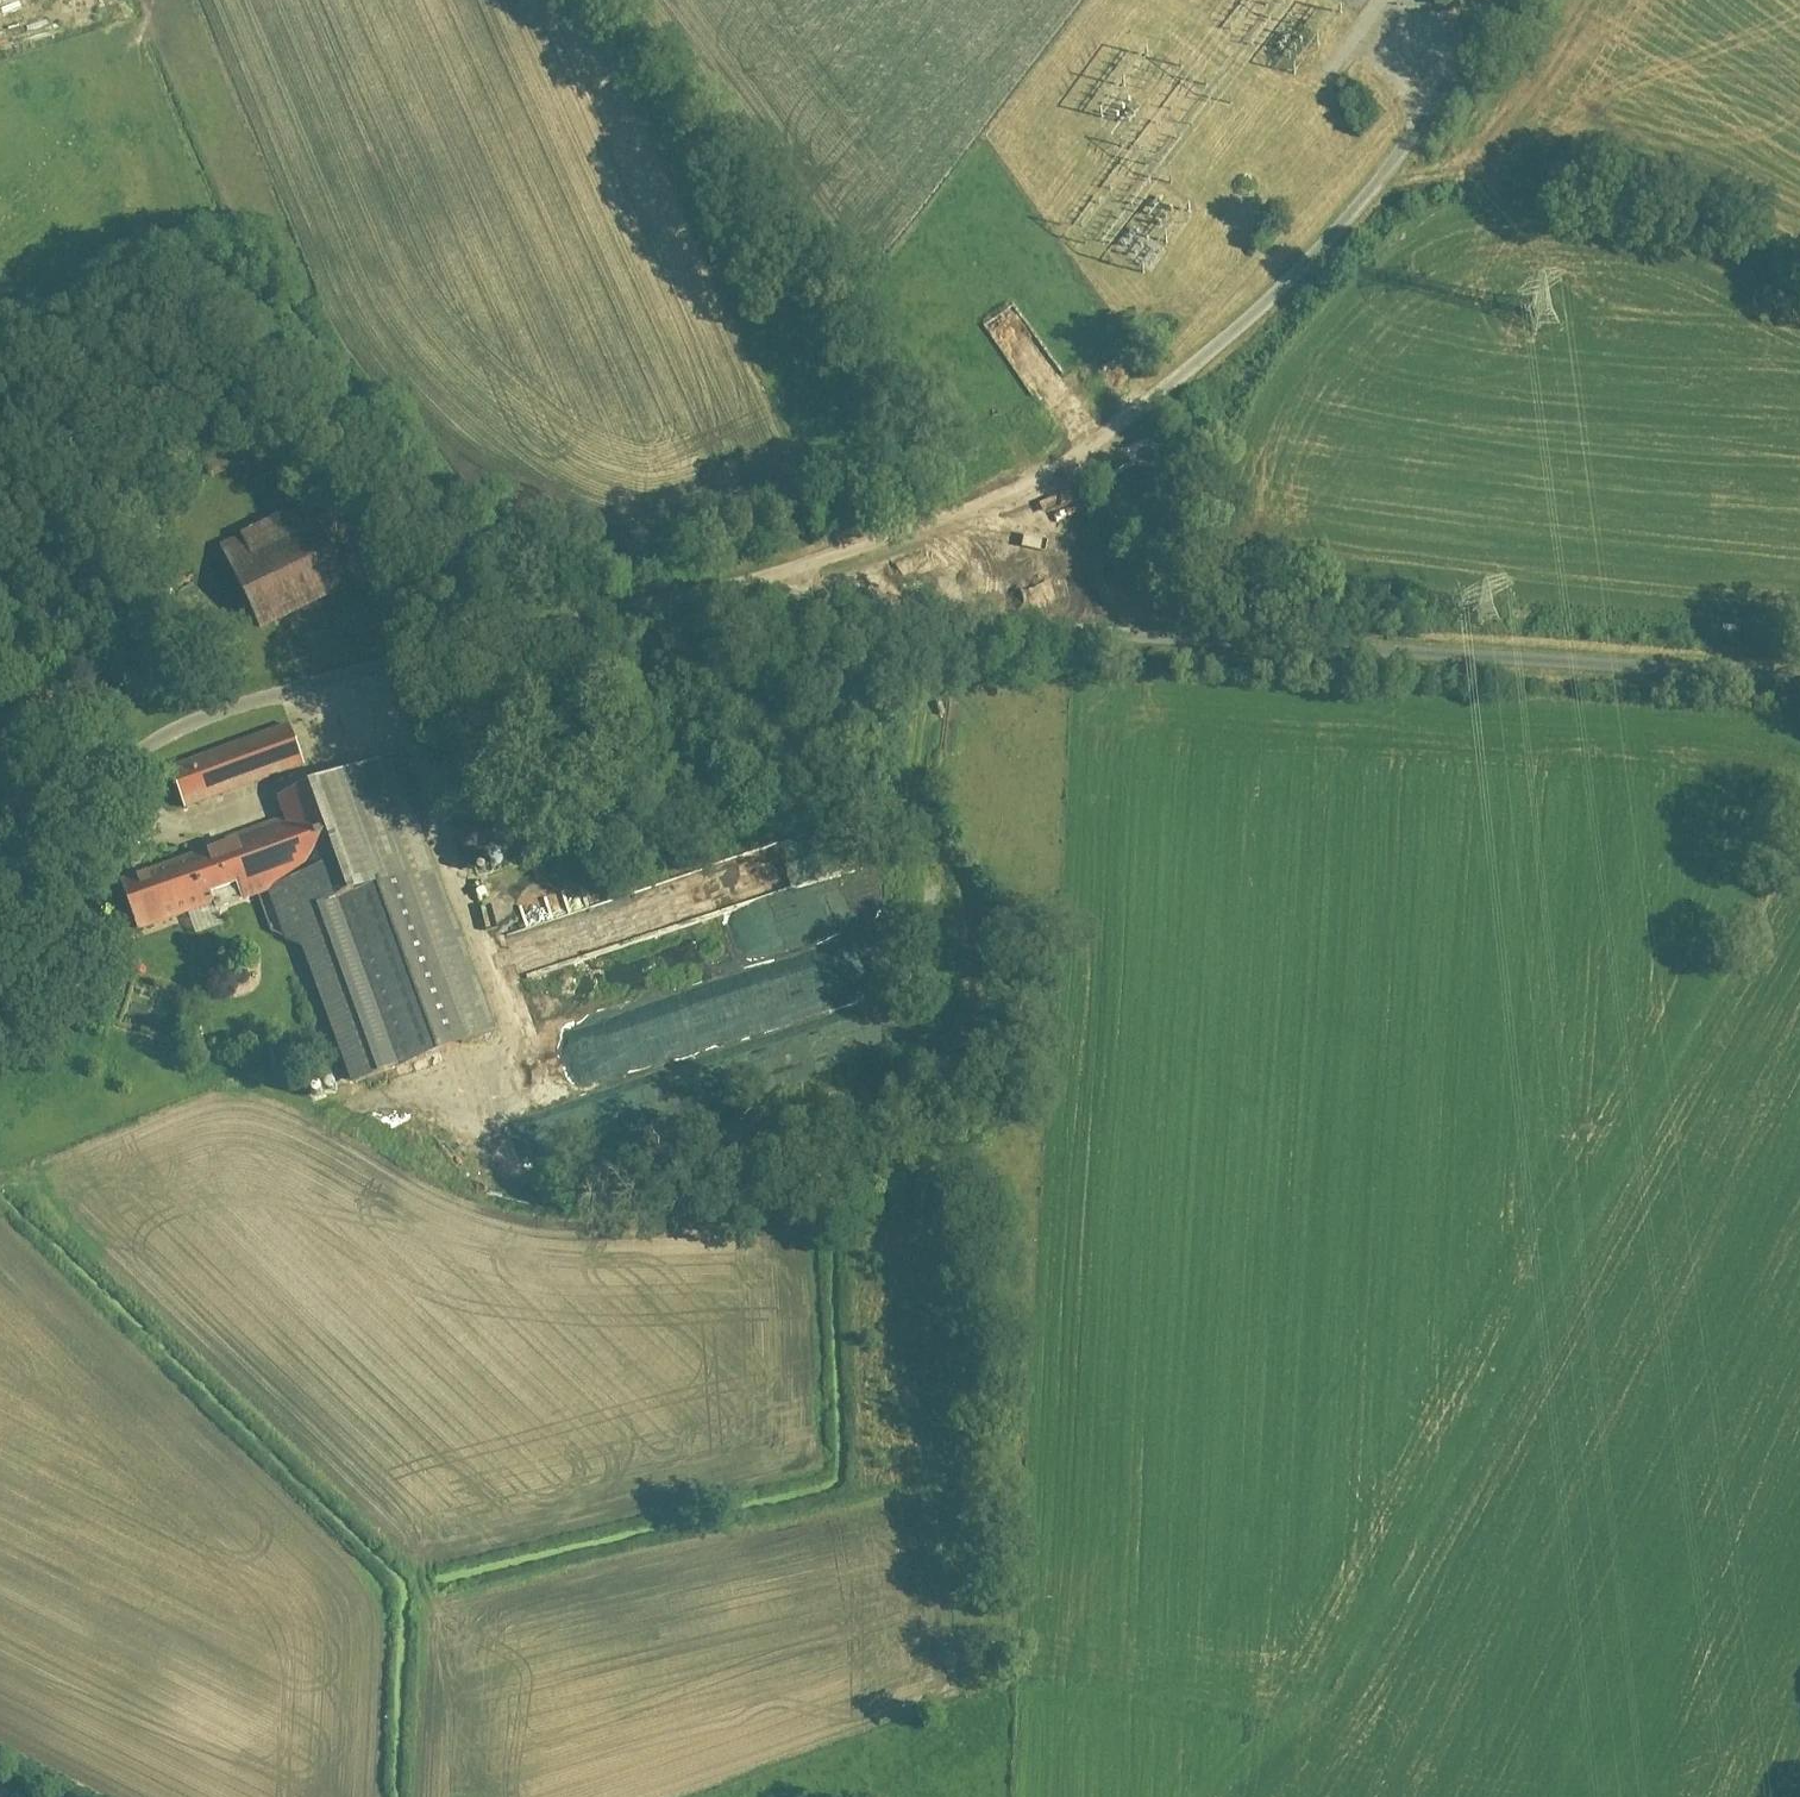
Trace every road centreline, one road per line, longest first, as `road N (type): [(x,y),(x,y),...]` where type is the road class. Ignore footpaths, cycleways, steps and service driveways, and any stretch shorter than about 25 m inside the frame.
road 1 (unclassified): [(688,599),(1573,686),(1799,689)]
road 2 (unclassified): [(688,599),(1019,498),(1166,391),(1279,298),(1377,189),(1498,0)]
road 3 (unclassified): [(37,824),(165,739),(265,701),(688,599)]

